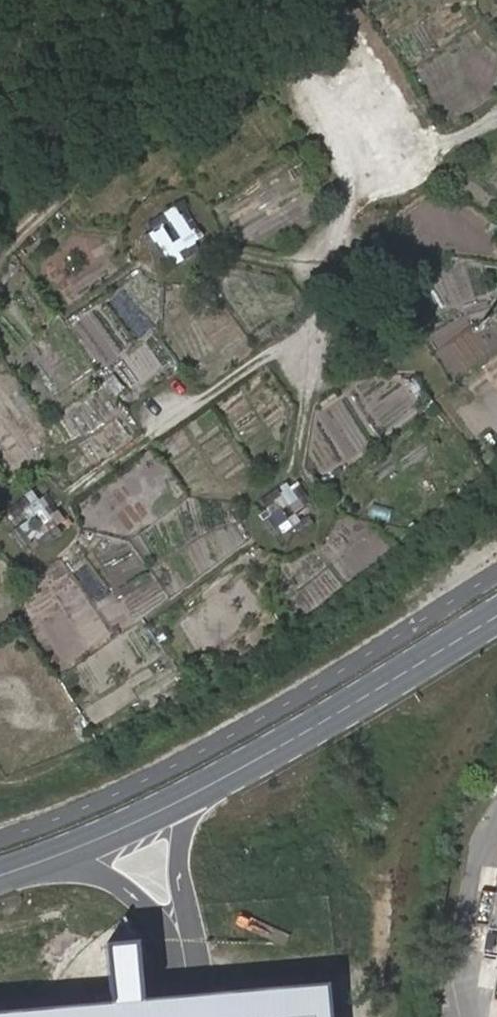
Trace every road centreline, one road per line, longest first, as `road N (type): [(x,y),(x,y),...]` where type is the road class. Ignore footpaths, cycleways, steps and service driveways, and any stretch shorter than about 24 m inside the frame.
road 1 (tertiary): [(0,875),(203,789),(496,618)]
road 2 (unclassified): [(254,0),(394,167)]

